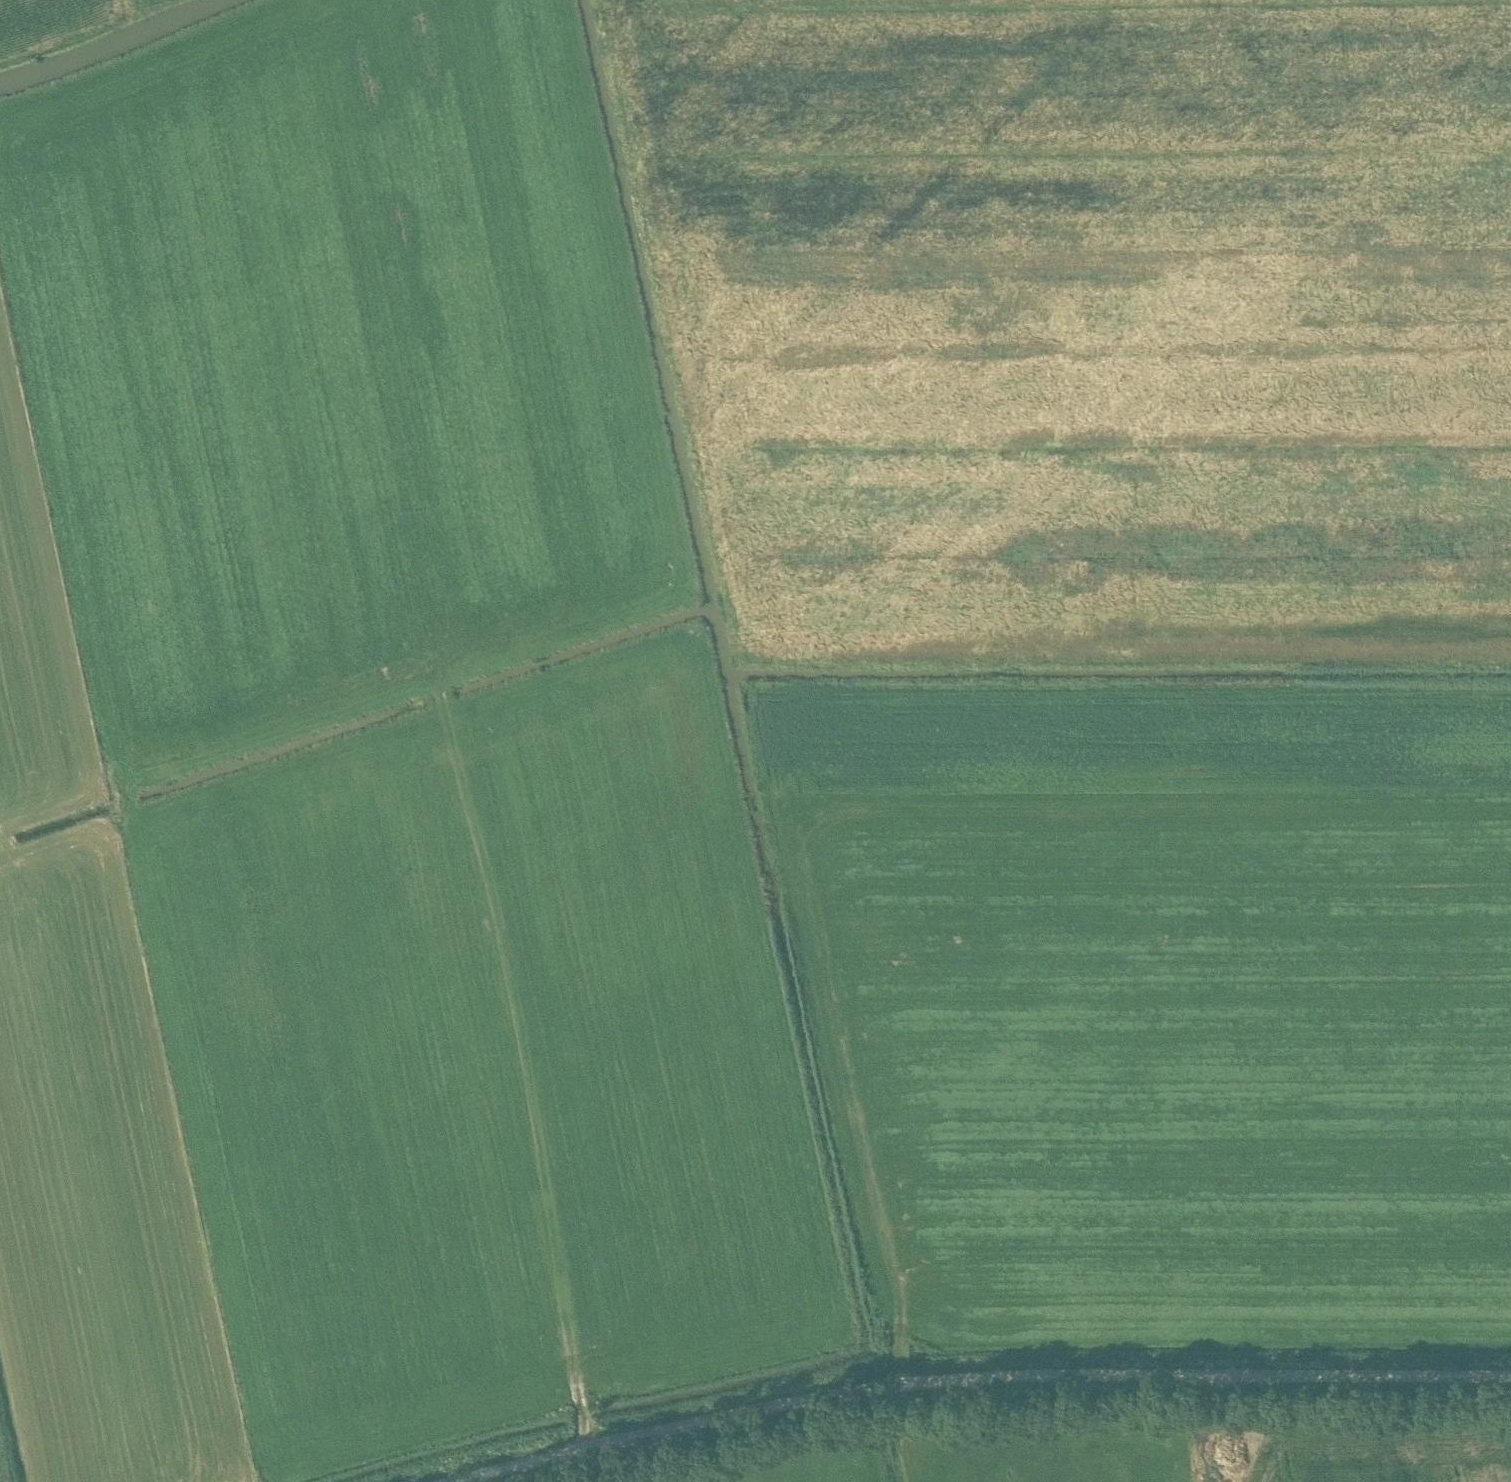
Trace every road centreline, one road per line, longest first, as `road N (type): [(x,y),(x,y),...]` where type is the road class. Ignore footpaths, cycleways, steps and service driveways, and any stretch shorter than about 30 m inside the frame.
road 1 (unclassified): [(458,1481),(790,1404),(946,1380),(1510,1377)]

